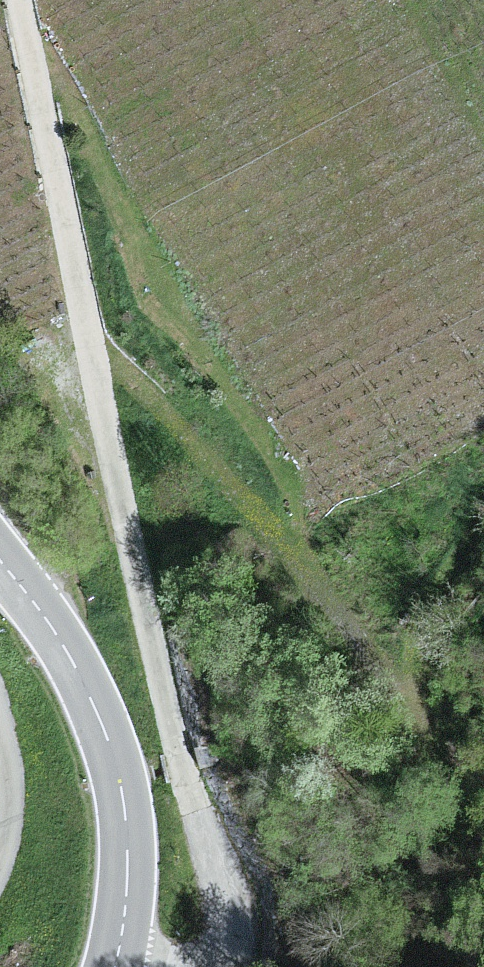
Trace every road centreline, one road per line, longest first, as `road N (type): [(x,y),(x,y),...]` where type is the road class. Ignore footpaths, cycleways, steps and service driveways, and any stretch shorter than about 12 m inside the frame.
road 1 (track): [(88,356),(165,727),(219,923),(208,966)]
road 2 (track): [(88,356),(214,469),(311,573),(483,837)]
road 3 (tertiary): [(111,966),(128,895),(113,753),(73,666),(0,562)]
road 4 (track): [(12,0),(88,356)]

